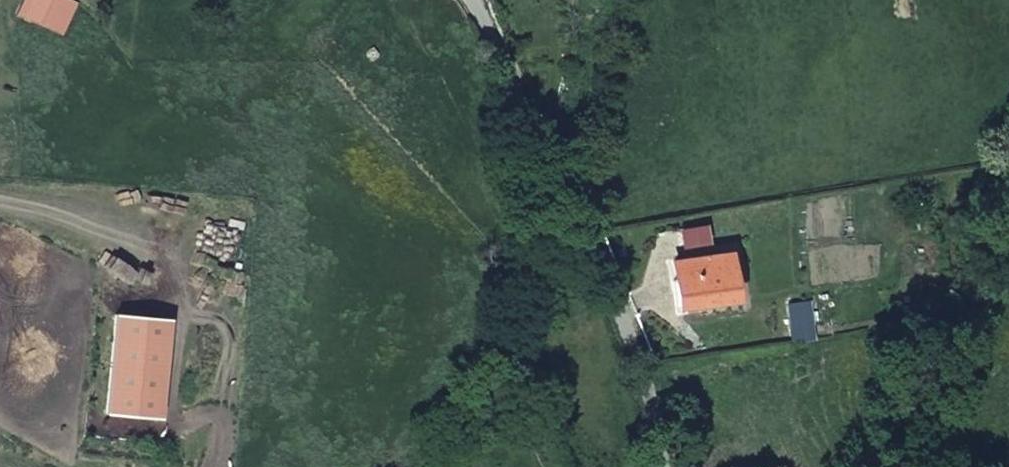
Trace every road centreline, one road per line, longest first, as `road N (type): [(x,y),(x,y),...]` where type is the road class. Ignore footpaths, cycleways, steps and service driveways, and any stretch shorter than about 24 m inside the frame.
road 1 (unclassified): [(473,0),(639,364),(665,466)]

